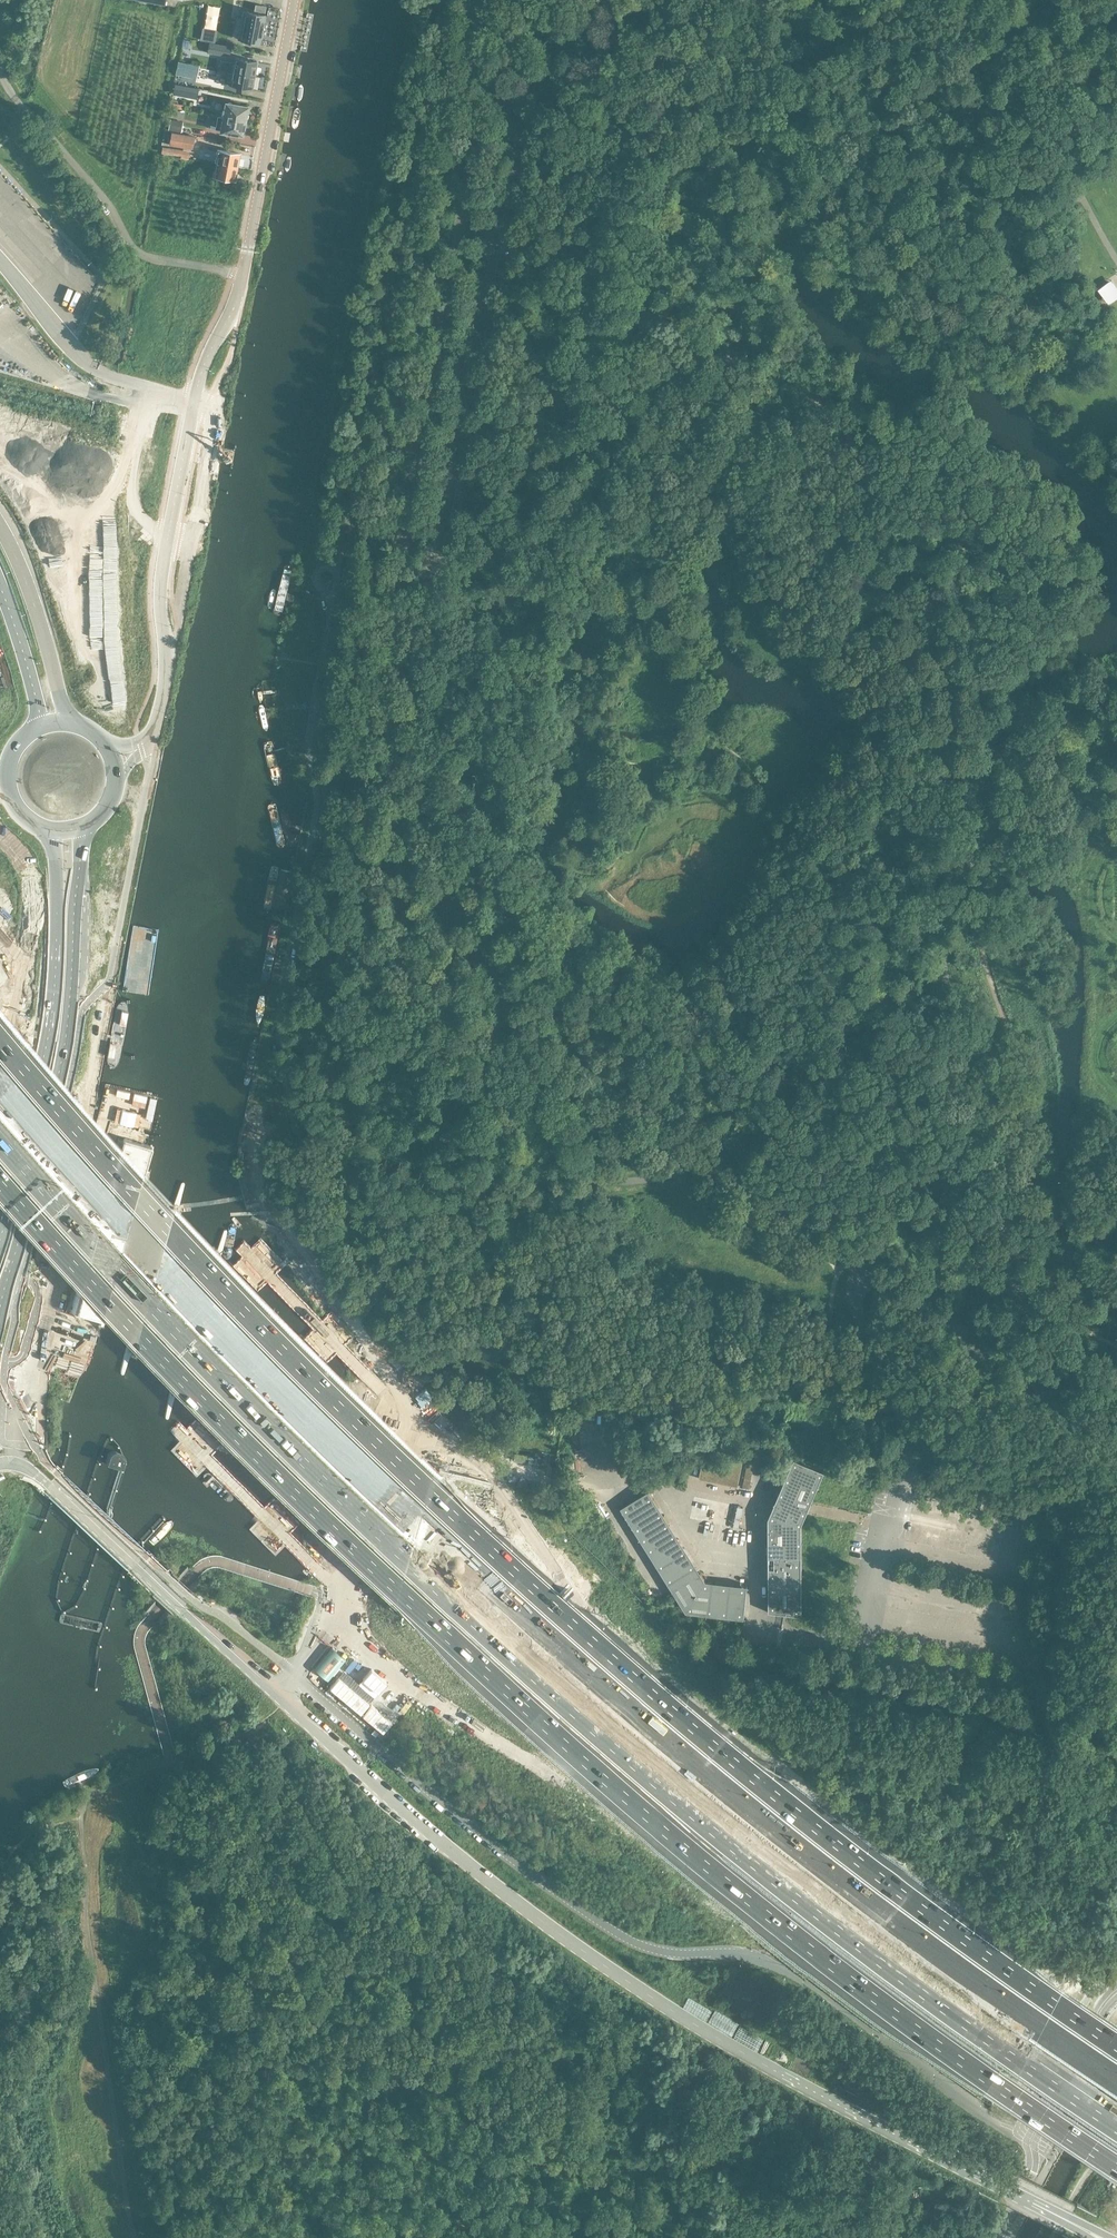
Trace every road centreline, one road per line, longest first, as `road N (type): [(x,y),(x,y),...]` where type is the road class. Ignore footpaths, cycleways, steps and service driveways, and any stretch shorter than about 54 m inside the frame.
road 1 (tertiary): [(1116,1435),(869,1268),(524,988),(438,896),(417,856),(392,757),(393,625),(411,482),(468,180),(474,0)]
road 2 (motorway): [(1116,2069),(867,1887),(596,1664),(346,1436),(127,1211),(0,1064)]
road 3 (motorway): [(0,1156),(328,1503),(639,1786),(779,1895),(1116,2132)]
road 4 (primary): [(283,1704),(504,1893),(649,1995),(772,2069),(1068,2221)]
road 5 (unclassified): [(296,1675),(438,1798),(618,1934),(675,1953),(751,1953),(781,1963),(1033,2142)]
road 6 (unclassified): [(365,1369),(324,1264),(290,1127),(283,1054),(282,1012),(315,815),(309,756),(330,611)]
road 7 (primary): [(0,1319),(33,1218),(76,1008),(82,829)]
road 8 (tertiary): [(196,400),(210,350),(234,312),(295,0)]
road 9 (primary): [(53,832),(58,892),(43,1072),(0,1233)]
road 10 (primary): [(0,1464),(37,1475),(283,1704)]
road 11 (tertiary): [(141,748),(163,694),(161,578),(196,400)]
road 12 (unclassified): [(296,1675),(365,1456)]
road 13 (motorway): [(72,724),(30,591),(0,528)]
road 14 (primary): [(67,511),(72,701)]
road 15 (tertiary): [(1033,2142),(1116,1986)]
road 16 (motorway): [(0,587),(41,728)]
road 17 (primary): [(41,728),(15,751),(8,784),(23,816),(53,832)]
road 18 (primary): [(96,699),(96,564)]

